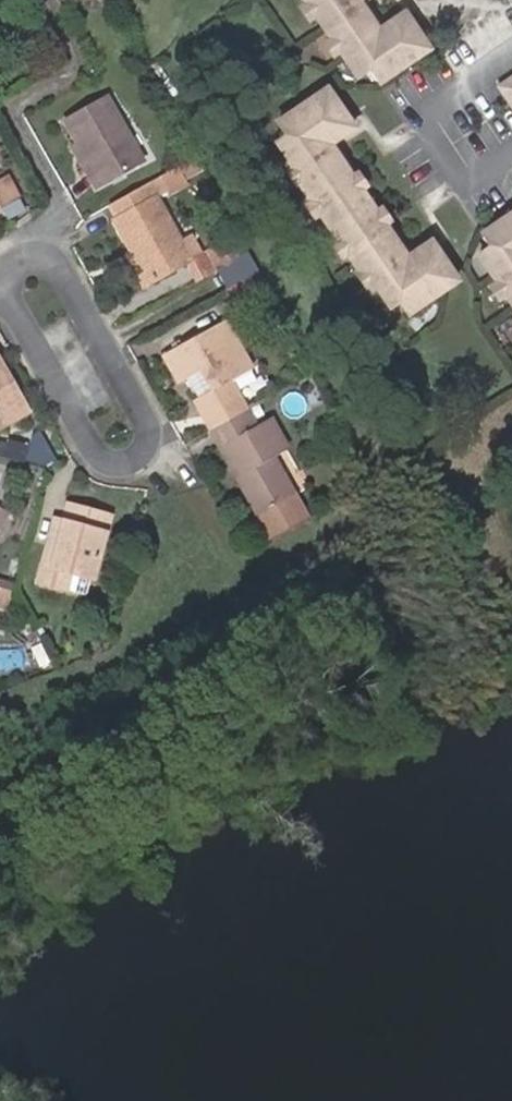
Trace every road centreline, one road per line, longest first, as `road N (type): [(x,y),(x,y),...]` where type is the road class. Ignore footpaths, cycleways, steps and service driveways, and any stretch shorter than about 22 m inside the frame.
road 1 (residential): [(0,281),(52,259),(145,417),(148,437),(134,463),(90,448)]
road 2 (residential): [(90,448),(0,286)]

